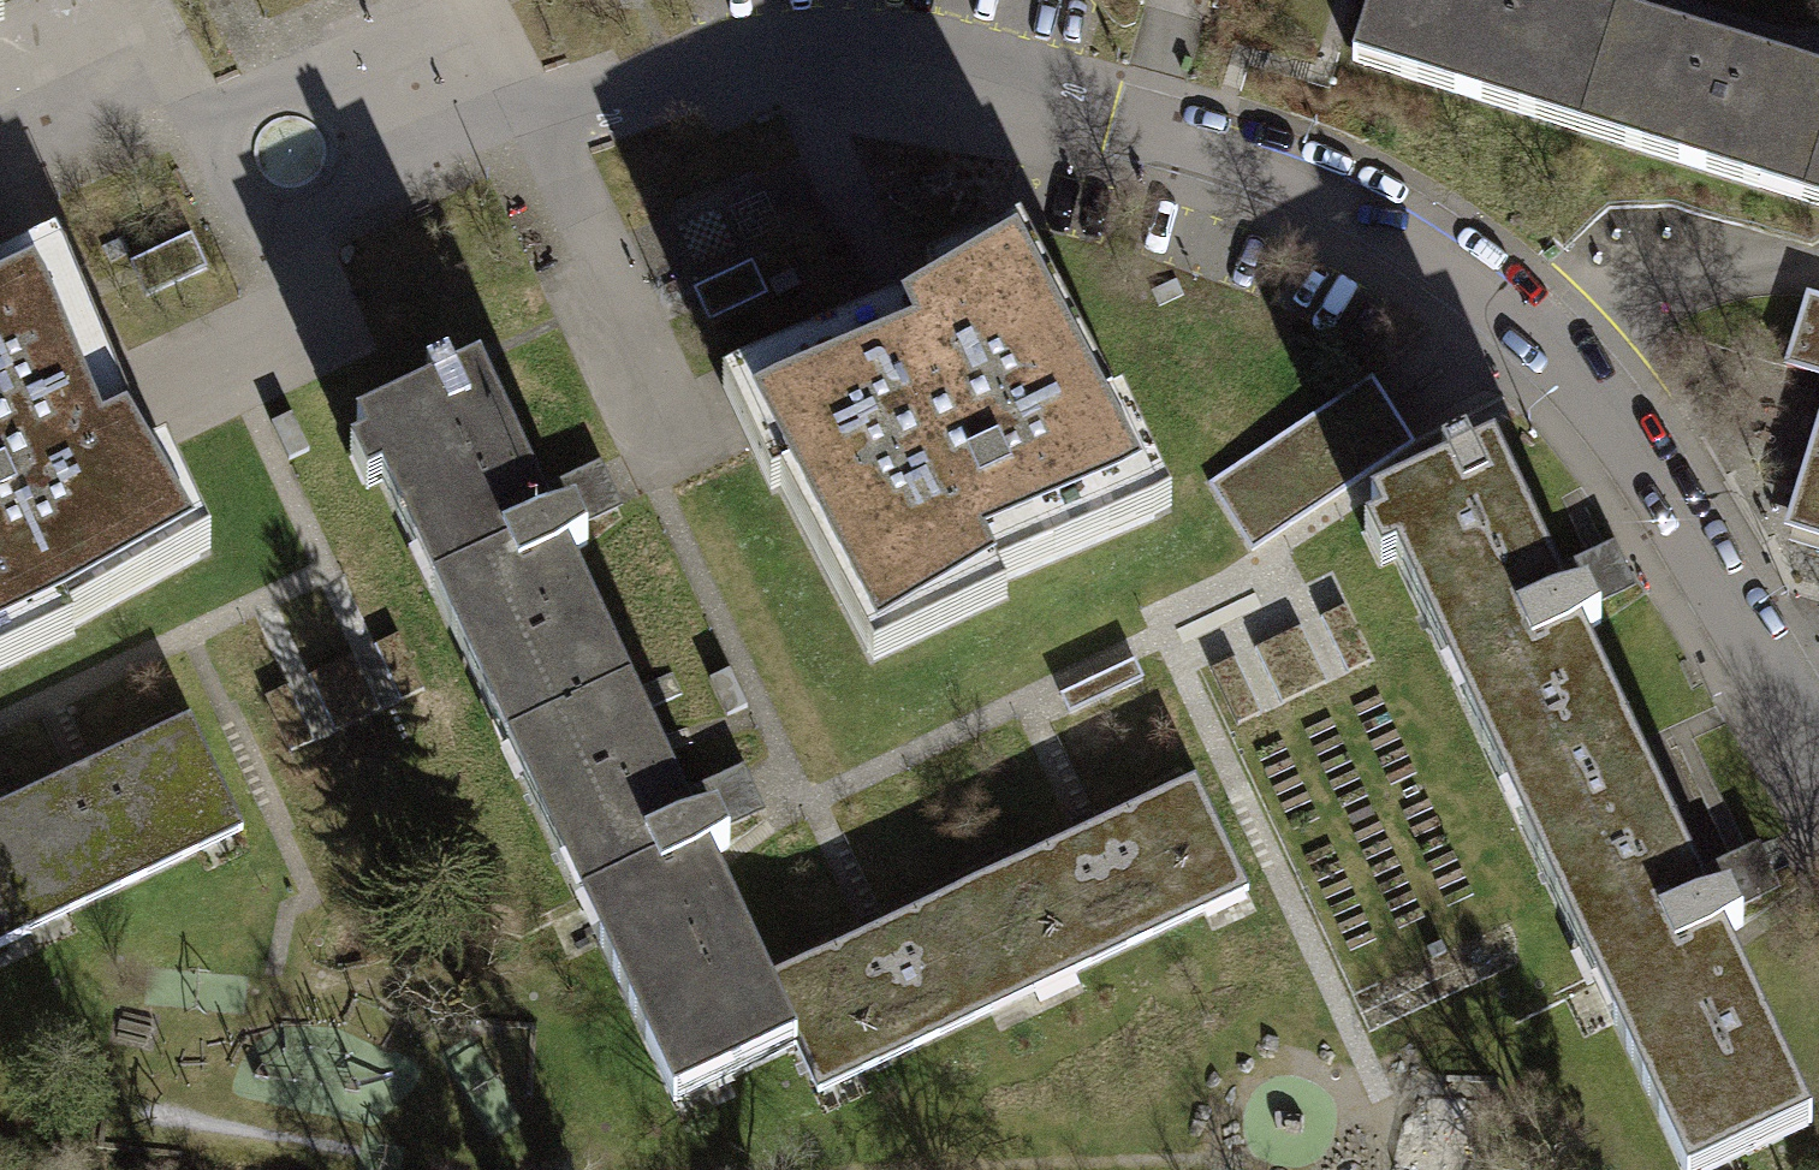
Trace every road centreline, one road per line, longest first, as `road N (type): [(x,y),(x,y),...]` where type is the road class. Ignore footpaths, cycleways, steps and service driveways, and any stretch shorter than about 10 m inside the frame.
road 1 (residential): [(1818,759),(1561,363),(1471,276),(1335,194),(1129,123)]
road 2 (residential): [(203,118),(483,1),(537,113)]
road 3 (residential): [(1129,123),(957,80),(801,59)]
road 4 (residential): [(537,113),(670,406)]
road 5 (residential): [(537,113),(261,240)]
road 6 (residential): [(801,59),(664,74),(537,113)]
road 7 (residential): [(203,118),(173,56),(0,136)]
road 8 (residential): [(801,59),(878,252)]
road 9 (residential): [(261,240),(203,118)]

